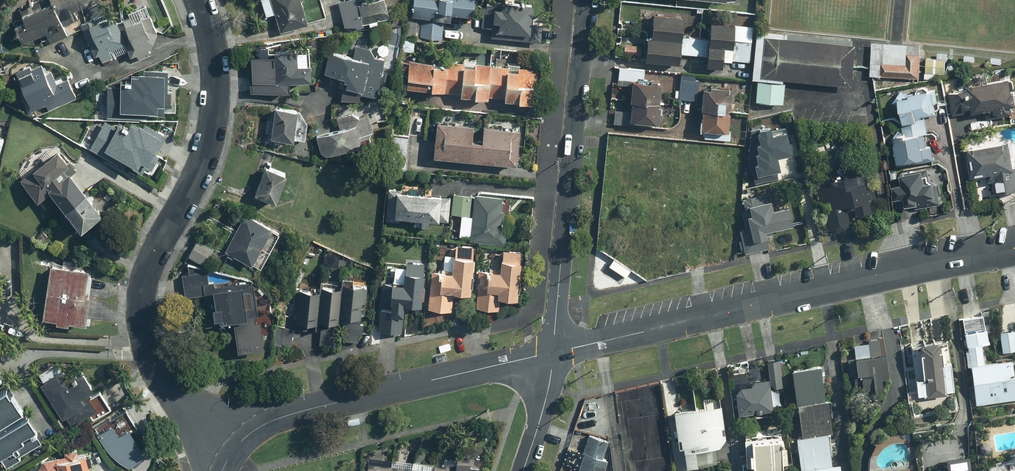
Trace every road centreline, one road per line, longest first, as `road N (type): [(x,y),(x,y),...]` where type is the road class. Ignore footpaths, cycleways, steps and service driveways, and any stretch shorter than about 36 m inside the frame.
road 1 (residential): [(232,454),(160,372),(142,315),(147,273),(210,136),(214,66),(200,0)]
road 2 (residential): [(1014,251),(555,351)]
road 3 (residential): [(587,0),(555,351)]
road 4 (residential): [(555,351),(279,419),(232,454)]
road 5 (residential): [(555,351),(523,470)]

